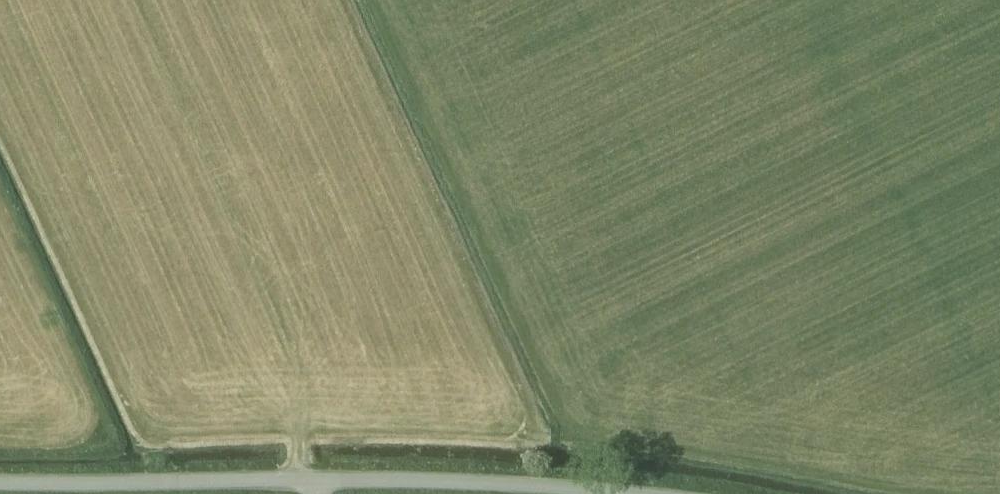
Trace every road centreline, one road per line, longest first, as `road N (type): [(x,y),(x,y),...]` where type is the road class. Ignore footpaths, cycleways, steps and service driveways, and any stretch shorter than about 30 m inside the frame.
road 1 (unclassified): [(647,493),(0,478)]

